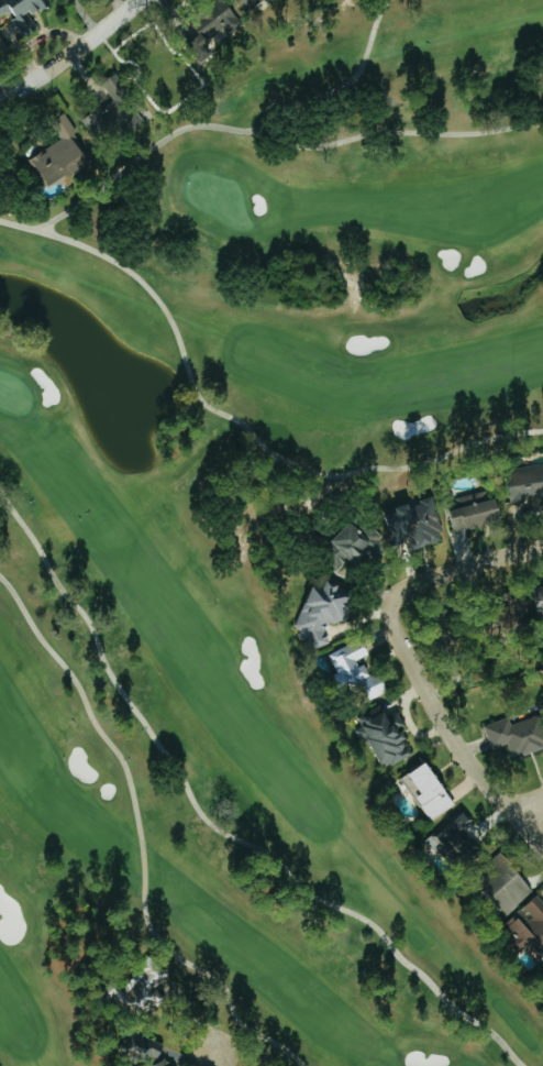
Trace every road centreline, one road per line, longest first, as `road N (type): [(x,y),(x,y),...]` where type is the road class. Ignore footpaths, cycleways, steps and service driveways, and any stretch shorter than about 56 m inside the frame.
road 1 (residential): [(542,551),(423,584),(406,596),(401,617),(448,715),(513,811),(542,799)]
road 2 (tertiary): [(144,0),(0,105)]

